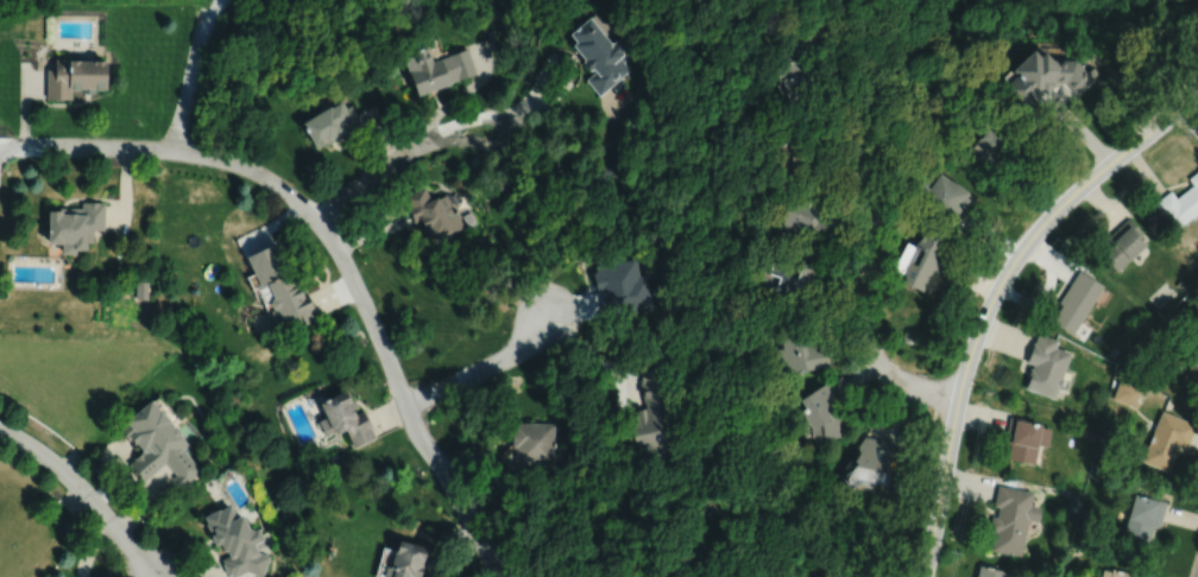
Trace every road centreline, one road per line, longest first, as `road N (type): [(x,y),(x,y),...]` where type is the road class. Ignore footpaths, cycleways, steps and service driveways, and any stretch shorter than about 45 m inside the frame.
road 1 (tertiary): [(1197,90),(1066,198),(1002,279),(964,373),(922,576)]
road 2 (residential): [(958,398),(895,379),(875,359),(865,167),(816,21)]
road 3 (residential): [(502,576),(414,425),(345,260),(317,218)]
road 4 (residential): [(0,150),(207,154),(263,175),(317,218)]
road 5 (residential): [(317,218),(416,145),(440,138),(507,144),(518,129),(509,118),(486,115),(433,139)]
road 6 (residential): [(0,428),(71,478),(156,573)]
road 7 (residential): [(405,404),(503,359),(548,312)]

